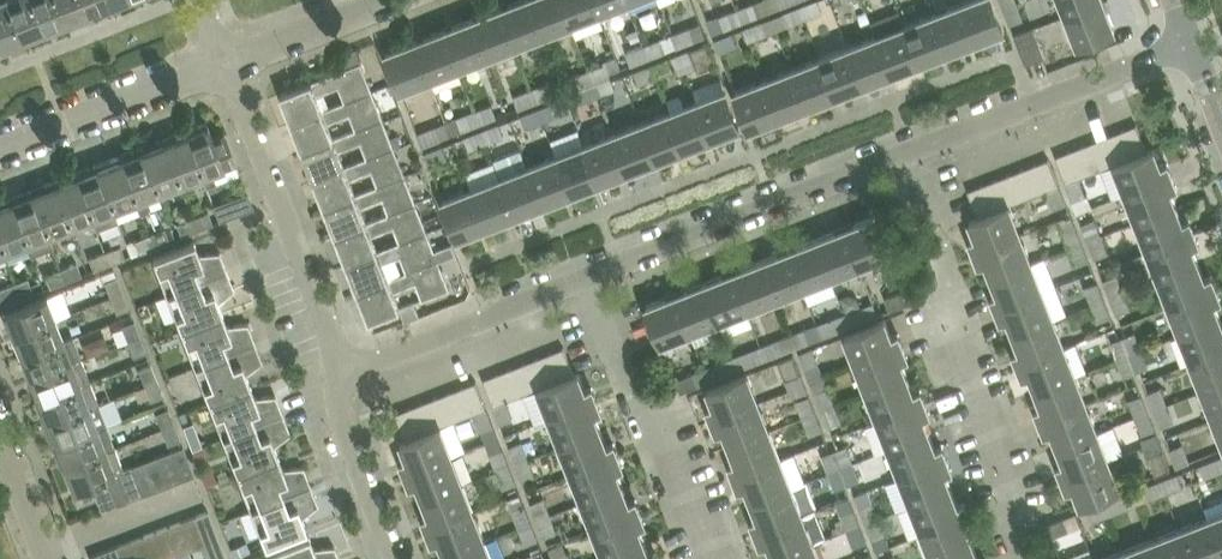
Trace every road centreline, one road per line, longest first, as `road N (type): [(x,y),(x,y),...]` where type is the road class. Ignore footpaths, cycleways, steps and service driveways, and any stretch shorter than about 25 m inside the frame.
road 1 (residential): [(585,280),(898,162)]
road 2 (residential): [(338,376),(330,327),(227,66)]
road 3 (residential): [(898,162),(1195,48)]
road 4 (residential): [(706,558),(585,280)]
road 5 (residential): [(1047,558),(942,280)]
road 6 (residential): [(338,376),(585,280)]
road 7 (residential): [(0,150),(227,66)]
road 8 (residential): [(401,558),(344,424),(338,376)]
road 9 (residential): [(227,66),(397,0)]
road 10 (residential): [(48,558),(0,441)]

